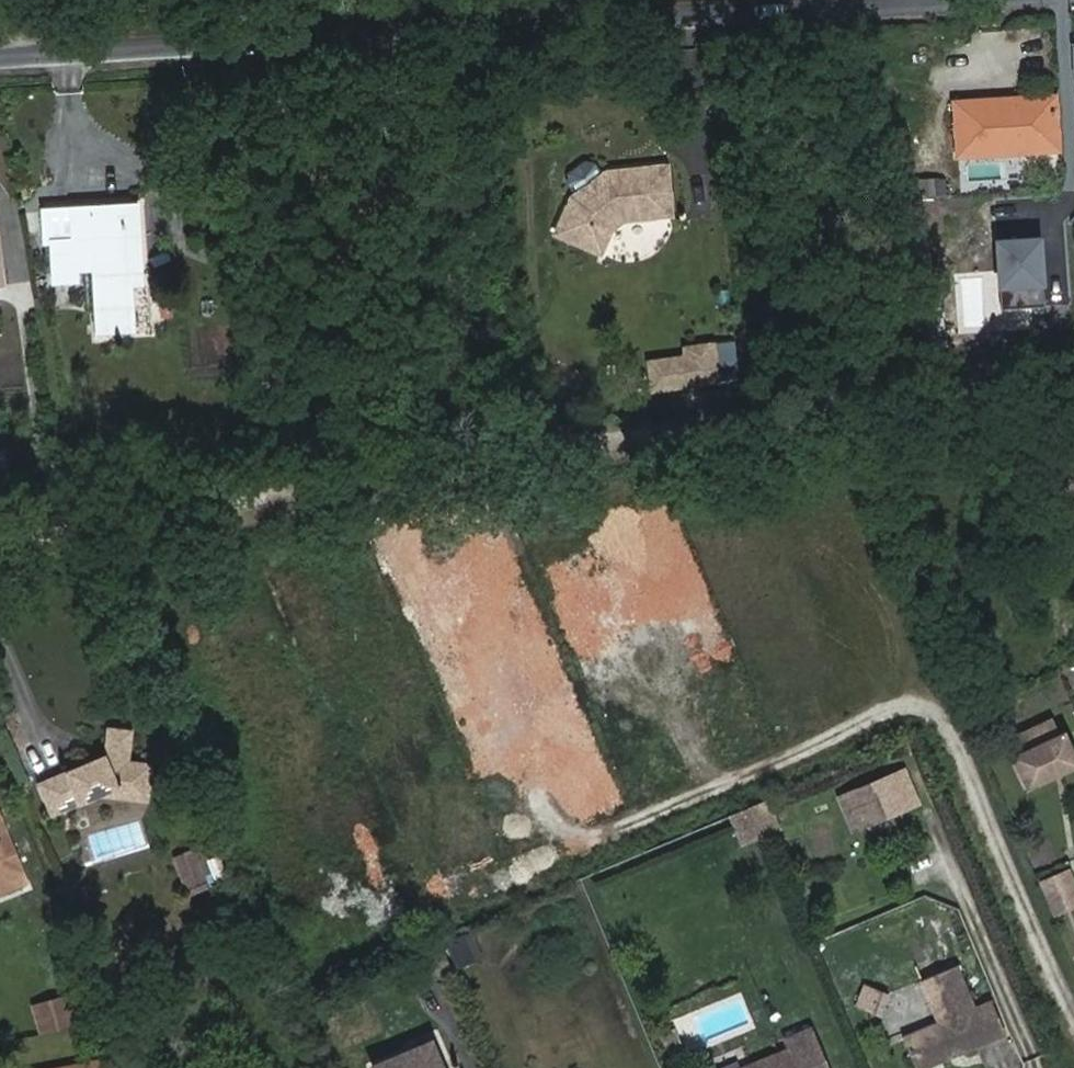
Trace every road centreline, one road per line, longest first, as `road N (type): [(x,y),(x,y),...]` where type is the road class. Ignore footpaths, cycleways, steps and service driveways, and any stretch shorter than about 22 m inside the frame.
road 1 (residential): [(0,532),(1073,363)]
road 2 (residential): [(0,50),(792,0)]

